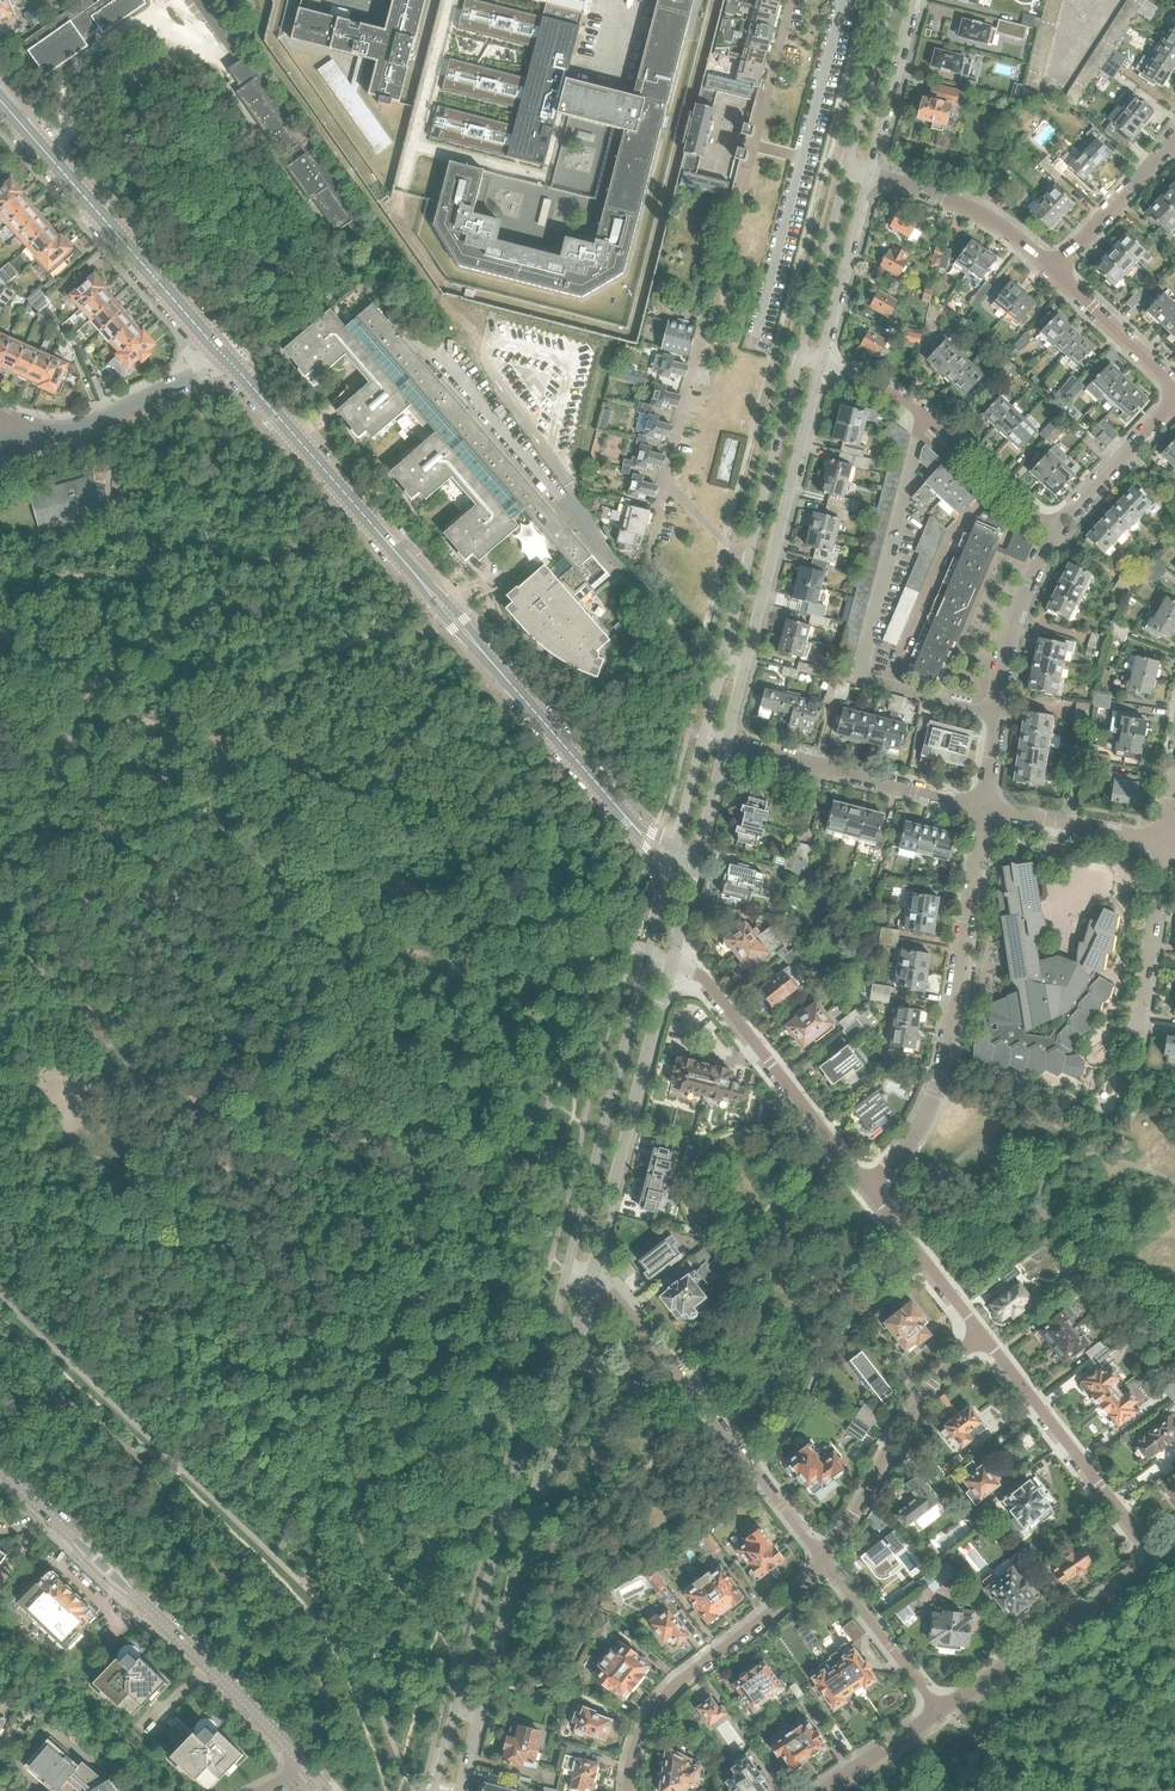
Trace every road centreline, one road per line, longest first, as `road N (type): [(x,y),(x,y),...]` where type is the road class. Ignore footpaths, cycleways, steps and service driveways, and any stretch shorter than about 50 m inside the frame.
road 1 (residential): [(673,852),(650,841),(226,359)]
road 2 (residential): [(565,1278),(434,1790)]
road 3 (residential): [(460,1790),(572,1352)]
road 4 (residential): [(866,1188),(917,1129),(942,1075),(985,808)]
road 5 (residential): [(797,355),(702,735)]
road 6 (residential): [(723,741),(820,362)]
road 7 (residential): [(308,1770),(37,1502)]
road 8 (residential): [(650,947),(565,1278)]
road 9 (residential): [(226,359),(0,104)]
road 10 (residential): [(589,1284),(673,957)]
road 11 (residential): [(629,1790),(642,1732),(662,1701),(825,1560)]
road 12 (residential): [(673,957),(703,975),(866,1188)]
road 13 (residential): [(820,362),(899,397),(1056,530)]
road 14 (residential): [(985,808),(1010,631),(1056,530)]
road 15 (residential): [(980,1334),(1158,1562)]
road 16 (residential): [(825,1560),(910,1415),(980,1334)]
road 17 (residential): [(985,808),(723,741)]
road 18 (residential): [(941,1709),(1158,1562)]
road 19 (residential): [(686,1381),(825,1560)]
road 20 (residential): [(226,359),(92,422),(23,443)]
road 21 (residential): [(1054,273),(974,209),(870,173)]
road 22 (residential): [(1135,1043),(1165,841)]
road 23 (residential): [(820,362),(870,173)]
road 24 (residential): [(848,167),(797,355)]
road 25 (residential): [(825,1560),(941,1709)]
road 26 (residential): [(866,1188),(980,1334)]
road 27 (residential): [(1165,841),(985,808)]
road 28 (residential): [(1054,273),(1174,140)]
road 29 (residential): [(870,173),(915,0)]
road 30 (residential): [(1056,530),(1174,401)]
road 31 (residential): [(890,0),(848,167)]
road 32 (residential): [(1174,389),(1054,273)]
road 33 (residential): [(823,1790),(941,1709)]
road 34 (residential): [(589,1284),(614,1290),(686,1381)]
road 35 (residential): [(702,735),(673,852)]
road 36 (residential): [(572,1352),(657,1385),(686,1381)]

